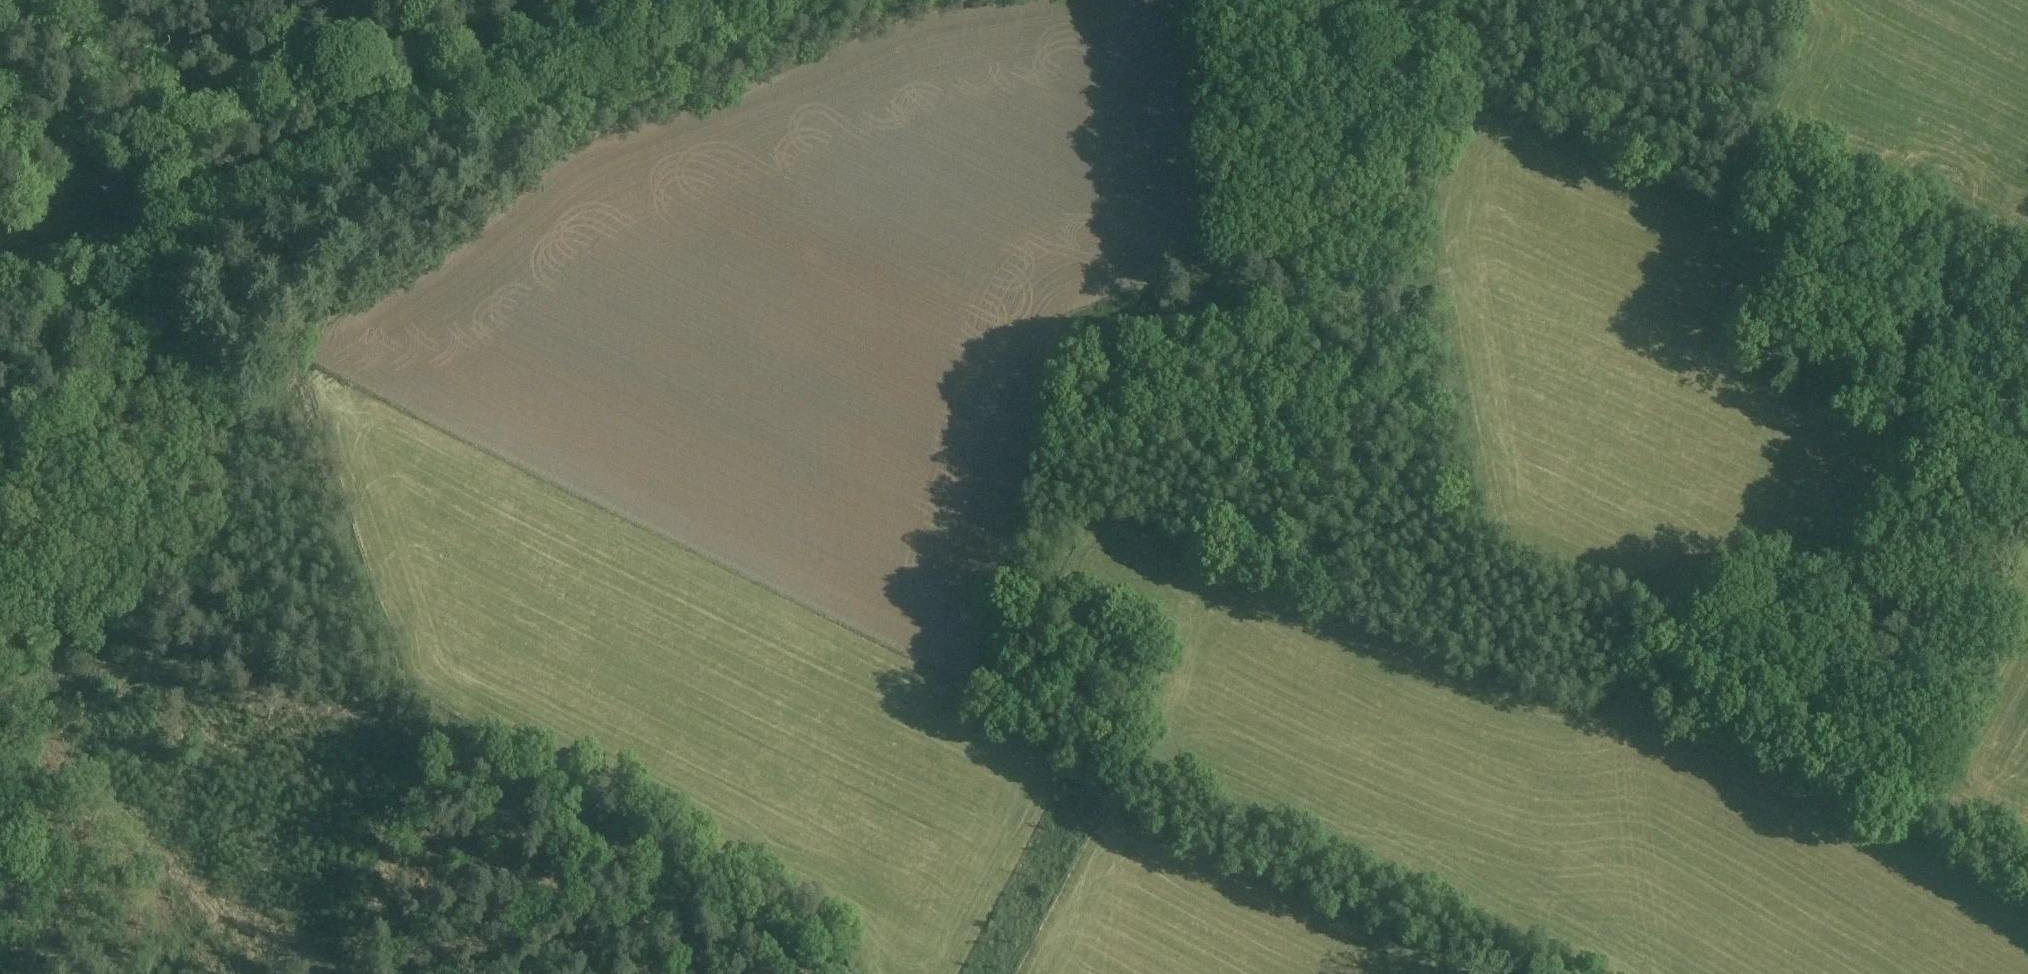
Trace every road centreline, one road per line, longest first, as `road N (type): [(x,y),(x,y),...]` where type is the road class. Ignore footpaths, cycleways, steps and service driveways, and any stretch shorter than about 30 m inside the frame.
road 1 (track): [(1112,830),(1105,789),(974,720),(969,704),(1070,337),(1202,279),(1202,152),(1184,0)]
road 2 (tertiary): [(672,0),(241,192),(113,240),(0,266)]
road 3 (track): [(328,973),(424,733)]
road 4 (track): [(102,275),(146,327),(215,386),(241,393),(307,378)]
road 5 (track): [(1202,279),(1361,293),(1442,272)]

